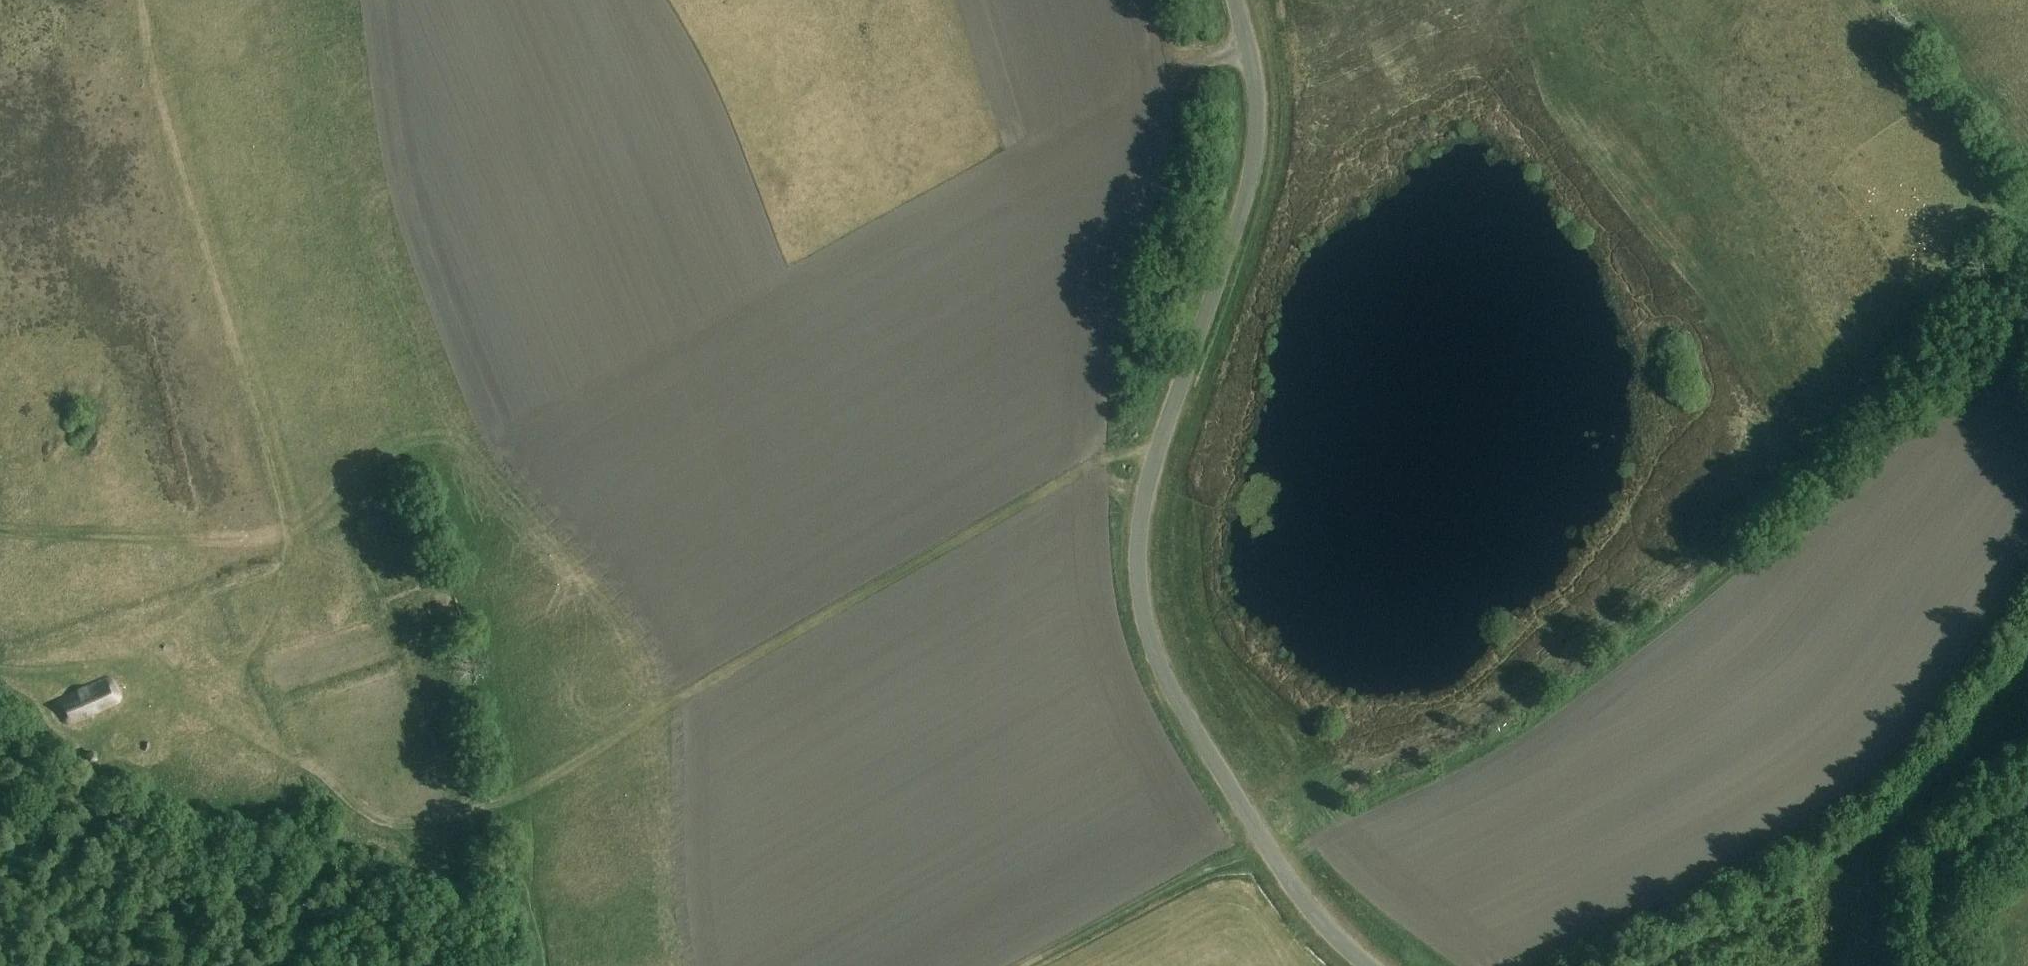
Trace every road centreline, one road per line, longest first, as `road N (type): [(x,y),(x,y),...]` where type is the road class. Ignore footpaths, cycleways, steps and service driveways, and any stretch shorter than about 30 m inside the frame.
road 1 (unclassified): [(1372,965),(1302,899),(1184,710),(1155,653),(1140,591),(1156,453),(1255,155),(1257,89),(1236,0)]
road 2 (track): [(2027,807),(1989,838),(1952,886),(1945,965)]

